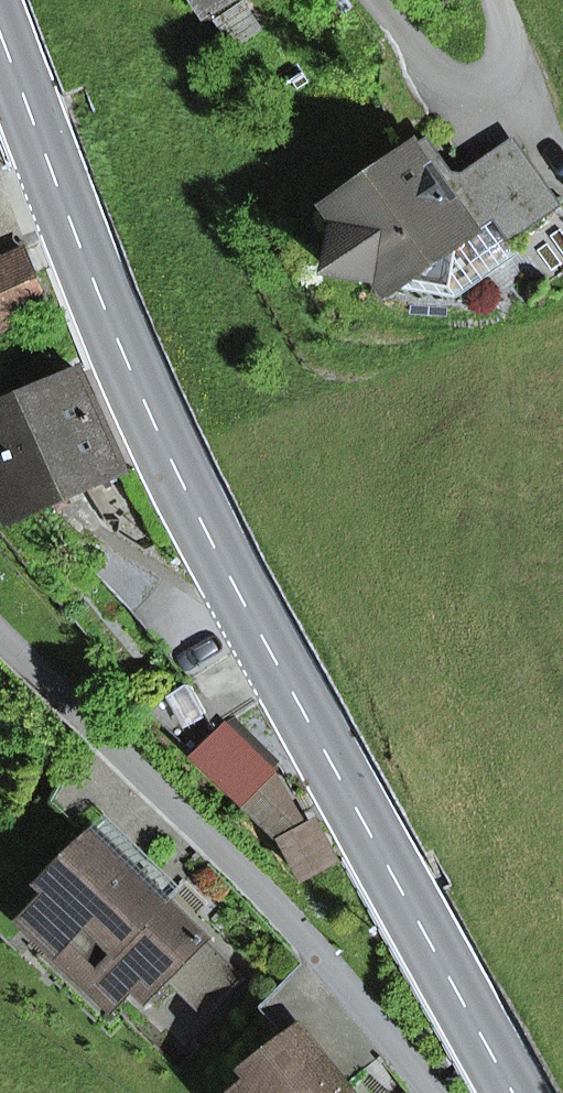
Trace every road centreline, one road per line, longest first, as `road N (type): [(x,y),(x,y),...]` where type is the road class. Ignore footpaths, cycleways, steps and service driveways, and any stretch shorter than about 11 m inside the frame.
road 1 (primary): [(0,30),(154,424),(515,1092)]
road 2 (residential): [(431,1092),(322,953),(0,634)]

